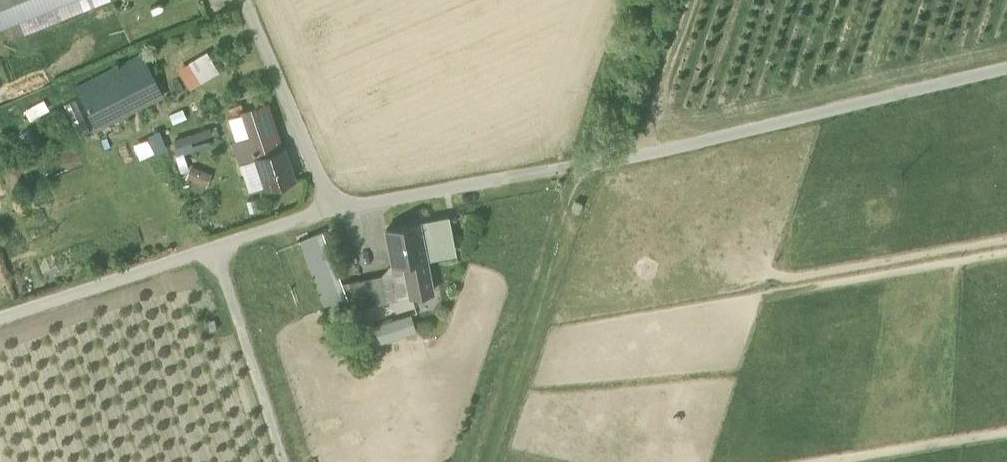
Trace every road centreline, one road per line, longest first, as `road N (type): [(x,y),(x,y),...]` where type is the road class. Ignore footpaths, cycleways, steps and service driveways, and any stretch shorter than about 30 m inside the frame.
road 1 (track): [(0,318),(332,210),(643,154),(1006,68)]
road 2 (track): [(485,461),(589,164)]
road 3 (unclassified): [(244,0),(332,210)]

